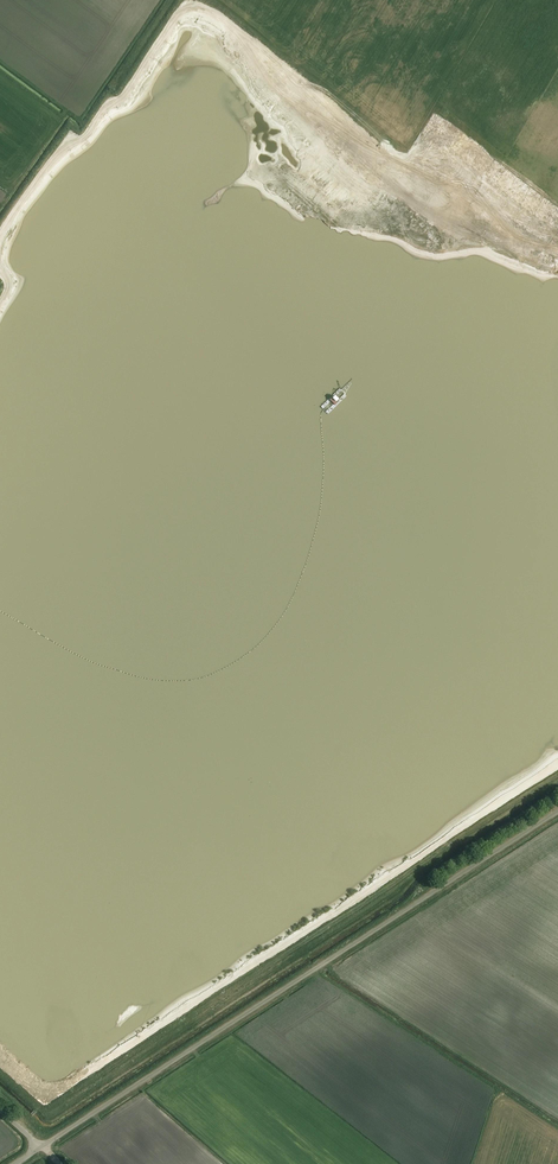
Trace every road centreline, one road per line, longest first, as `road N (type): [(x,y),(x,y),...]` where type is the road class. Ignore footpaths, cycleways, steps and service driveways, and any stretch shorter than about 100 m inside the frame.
road 1 (tertiary): [(40,1147),(557,810)]

